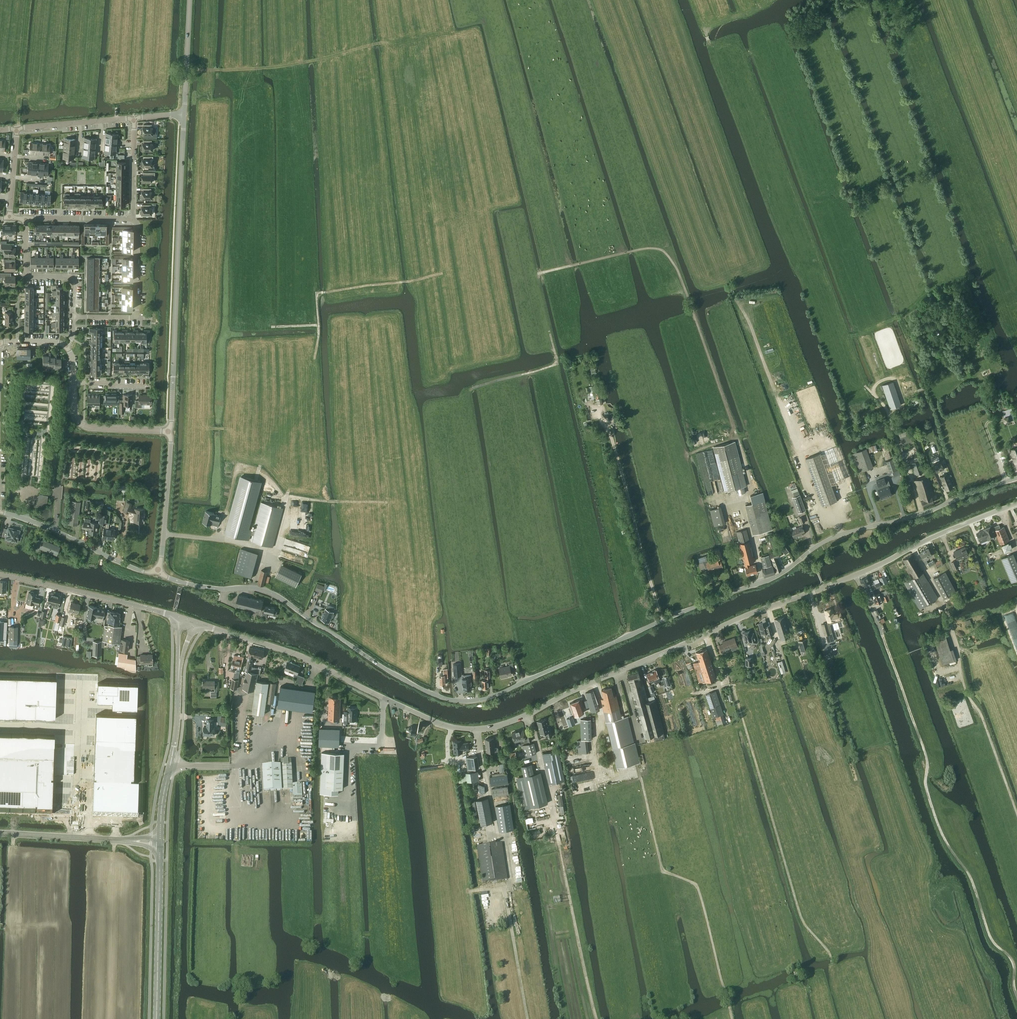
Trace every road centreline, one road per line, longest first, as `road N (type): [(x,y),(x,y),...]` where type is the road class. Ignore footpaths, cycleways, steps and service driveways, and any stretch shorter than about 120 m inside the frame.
road 1 (tertiary): [(196,624),(300,657),(439,725),(495,727),(1016,504)]
road 2 (unclassified): [(794,565),(470,701),(407,682),(262,590),(195,586),(159,569)]
road 3 (track): [(922,513),(902,446),(865,387),(739,46),(716,49),(706,34)]
road 4 (track): [(794,565),(781,532),(753,539),(743,501),(750,480),(678,270),(664,250),(538,274)]
road 5 (track): [(265,467),(284,490),(321,493),(316,294),(441,273)]
road 6 (track): [(880,524),(876,513),(829,520),(816,500),(726,278),(720,258),(731,252)]
road 7 (track): [(836,975),(804,924),(732,686),(722,685)]
road 8 (tertiary): [(184,114),(169,431)]
road 9 (track): [(732,1018),(697,886),(662,870),(640,774)]
road 10 (unclassified): [(794,565),(831,538),(1016,478)]
road 11 (track): [(1016,813),(965,691),(944,604)]
road 12 (track): [(597,1018),(555,830)]
road 13 (track): [(186,70),(266,69),(371,45)]
road 14 (tertiary): [(160,837),(180,663)]
road 15 (tertiary): [(170,615),(0,574)]
road 16 (tertiary): [(159,569),(143,572),(0,511)]
road 17 (tertiary): [(157,1018),(160,847)]
road 18 (track): [(1016,149),(962,0)]
road 19 (unclassified): [(76,837),(79,681)]
road 20 (residential): [(73,317),(73,277),(26,276),(26,219)]
road 21 (tertiary): [(169,431),(159,569)]
road 22 (track): [(527,1018),(504,887)]
road 23 (residential): [(72,381),(83,426),(169,431)]

